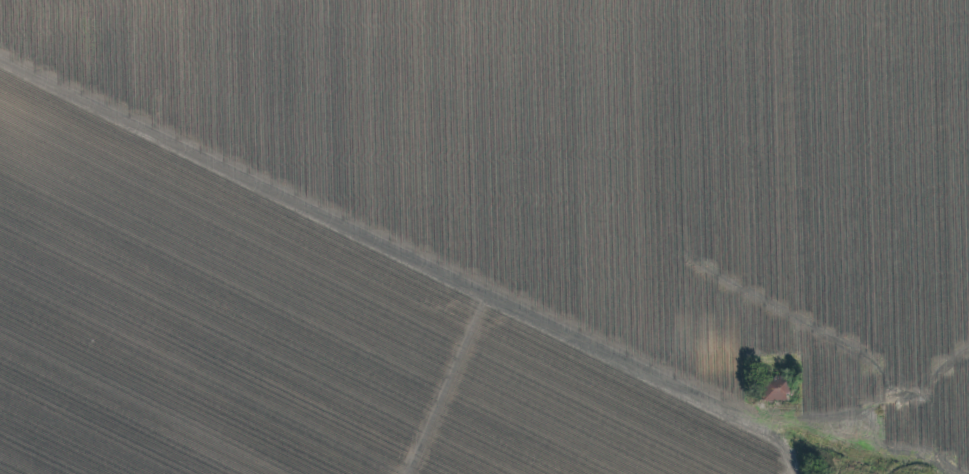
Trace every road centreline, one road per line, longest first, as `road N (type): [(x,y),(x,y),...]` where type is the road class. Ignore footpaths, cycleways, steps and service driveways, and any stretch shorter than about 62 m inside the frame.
road 1 (residential): [(0,71),(872,473)]

